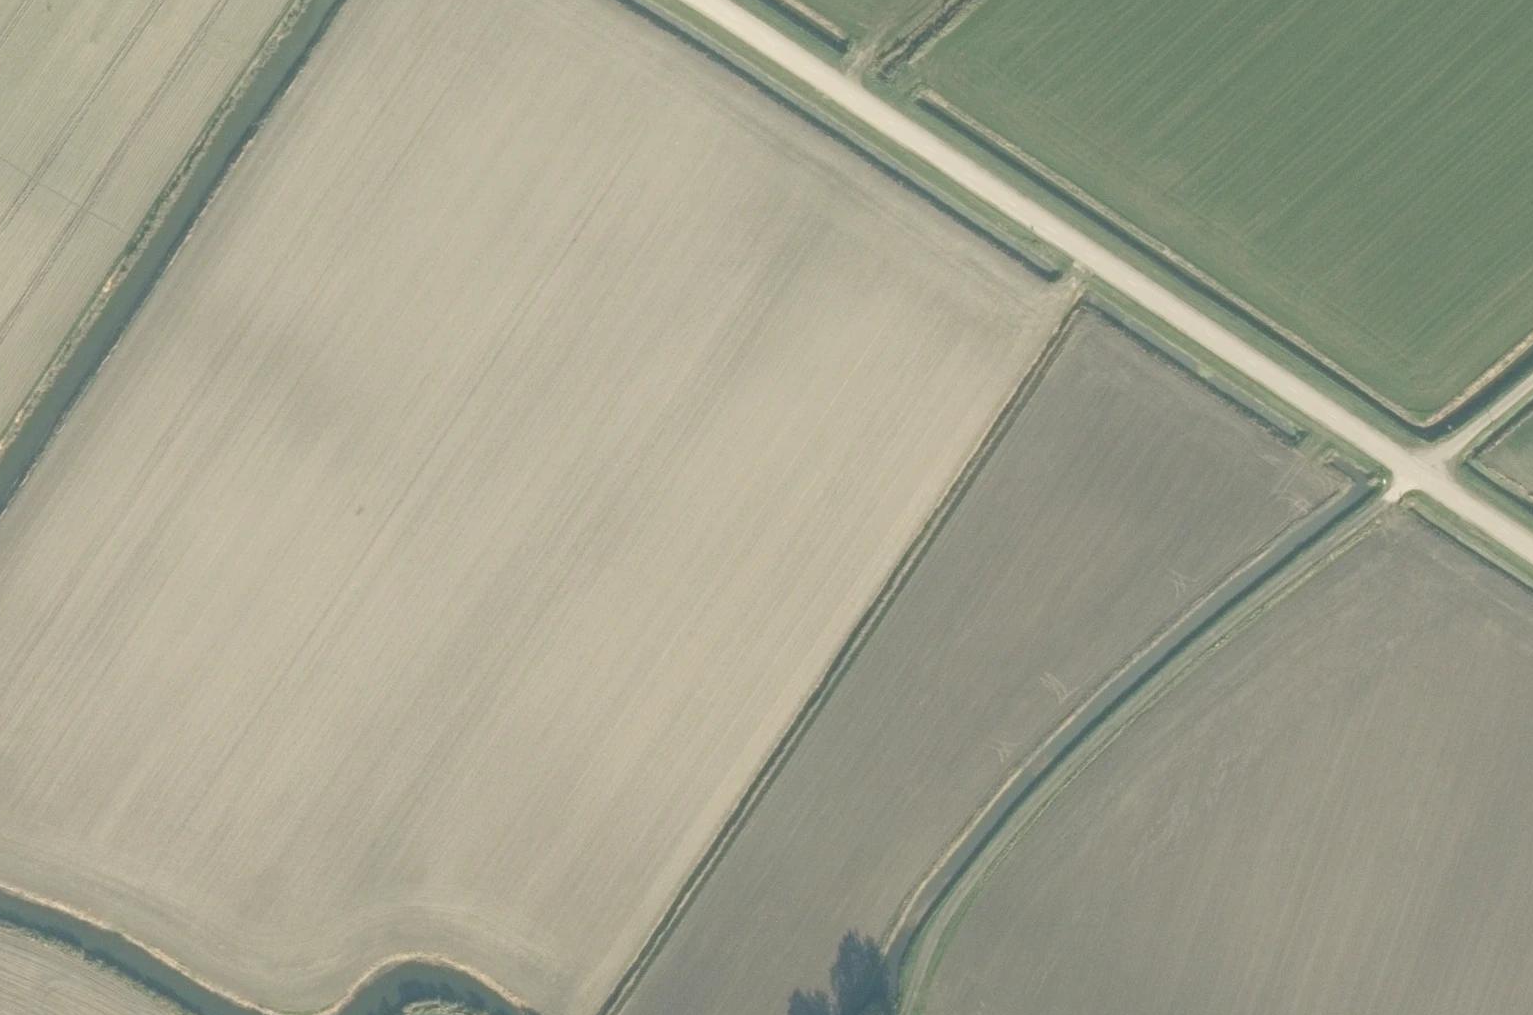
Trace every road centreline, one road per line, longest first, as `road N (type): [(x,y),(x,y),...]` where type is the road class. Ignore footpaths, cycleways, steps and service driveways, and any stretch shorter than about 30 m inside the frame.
road 1 (tertiary): [(1419,473),(705,0)]
road 2 (unclassified): [(1419,473),(1532,378)]
road 3 (tertiary): [(1532,549),(1419,473)]

